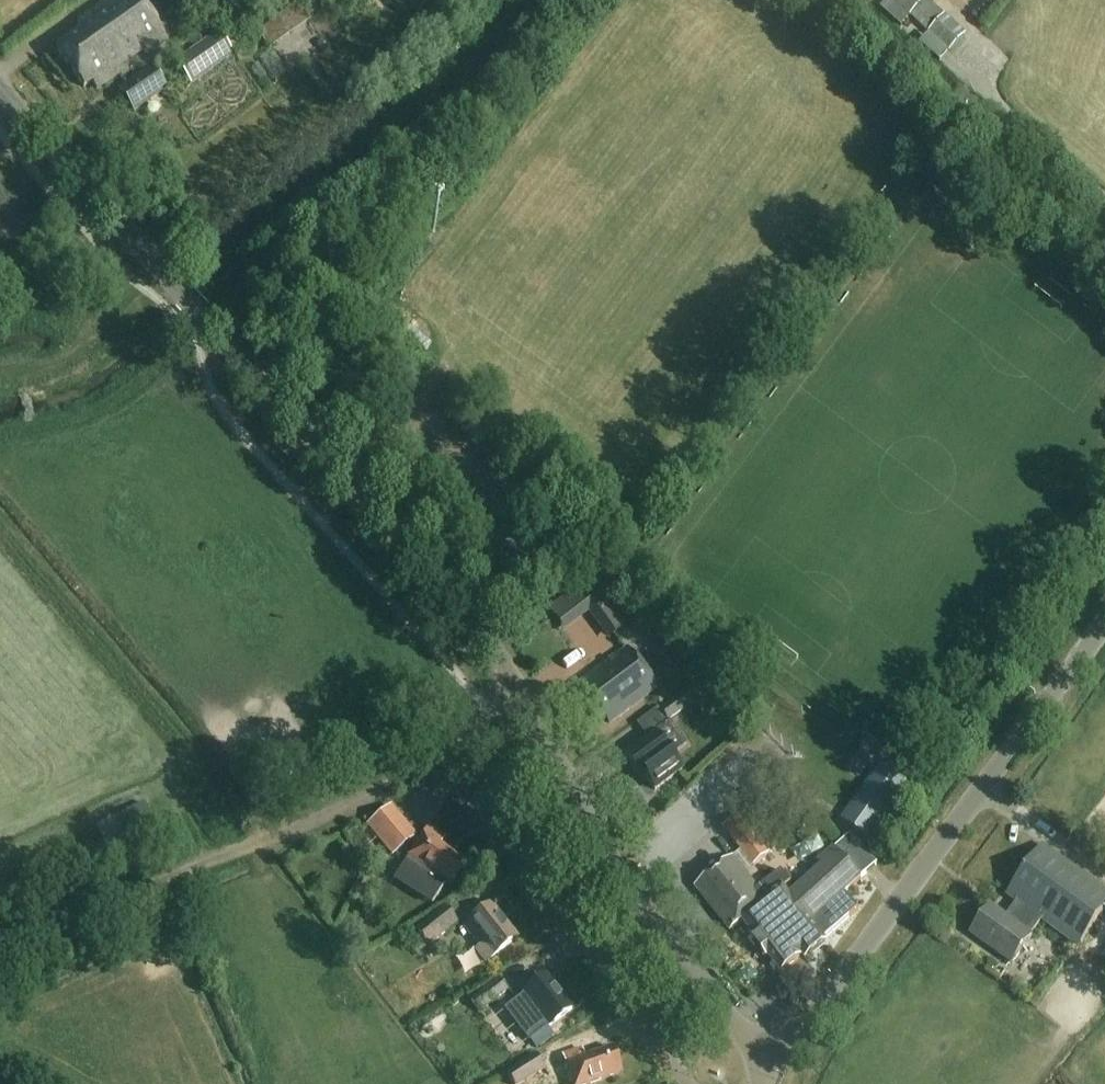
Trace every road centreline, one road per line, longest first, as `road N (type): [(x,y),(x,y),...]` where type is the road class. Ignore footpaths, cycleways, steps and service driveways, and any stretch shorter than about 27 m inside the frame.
road 1 (tertiary): [(765,1057),(814,1017),(1104,622)]
road 2 (residential): [(690,1083),(453,781),(454,751),(520,690)]
road 3 (track): [(0,955),(414,777),(454,751)]
road 4 (track): [(508,0),(305,187),(161,299)]
road 5 (tertiary): [(765,1057),(611,857),(520,690)]
road 6 (tertiary): [(520,690),(475,623),(255,372)]
road 7 (tertiary): [(0,85),(255,372)]
road 8 (track): [(1104,185),(975,78)]

